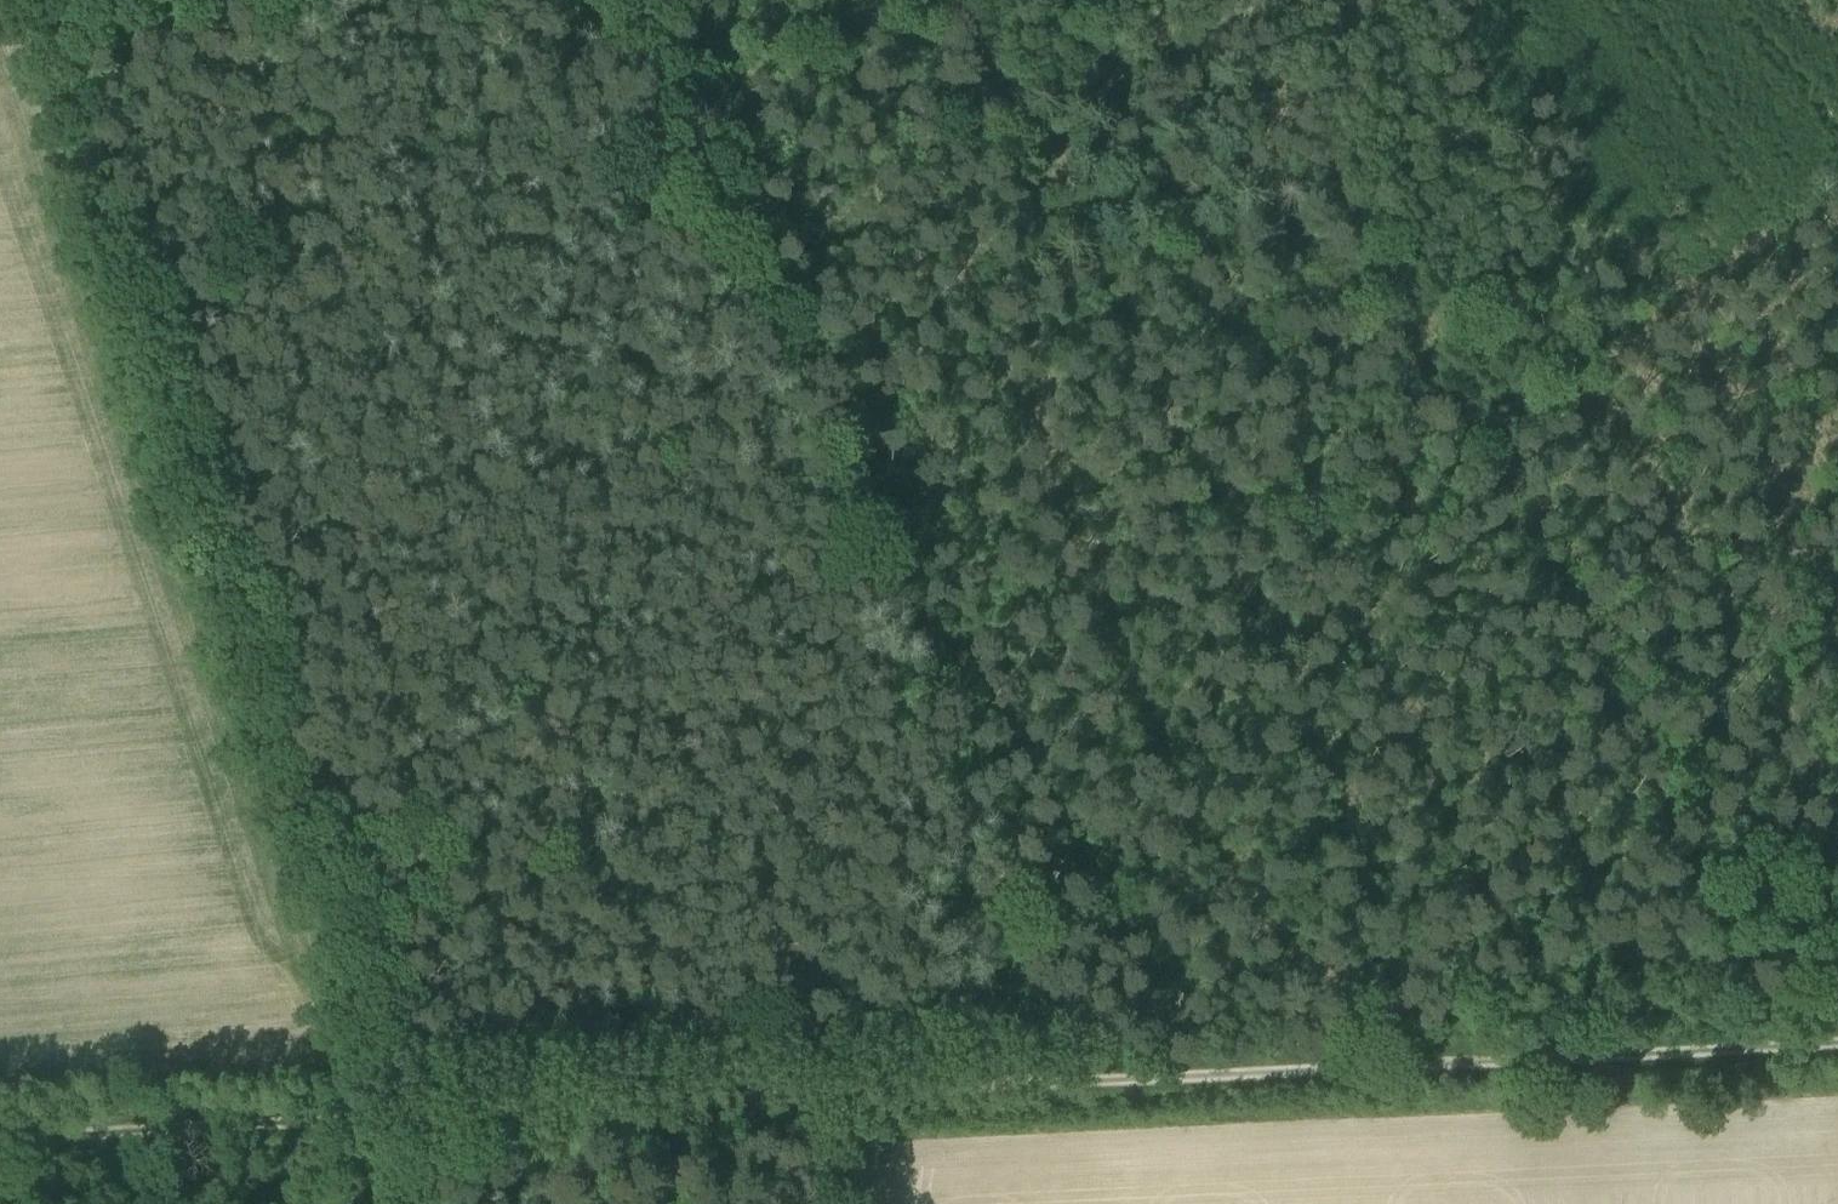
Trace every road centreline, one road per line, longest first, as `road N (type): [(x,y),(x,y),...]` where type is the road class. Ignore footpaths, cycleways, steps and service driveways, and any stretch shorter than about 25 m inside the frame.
road 1 (track): [(1837,1049),(0,1143)]

